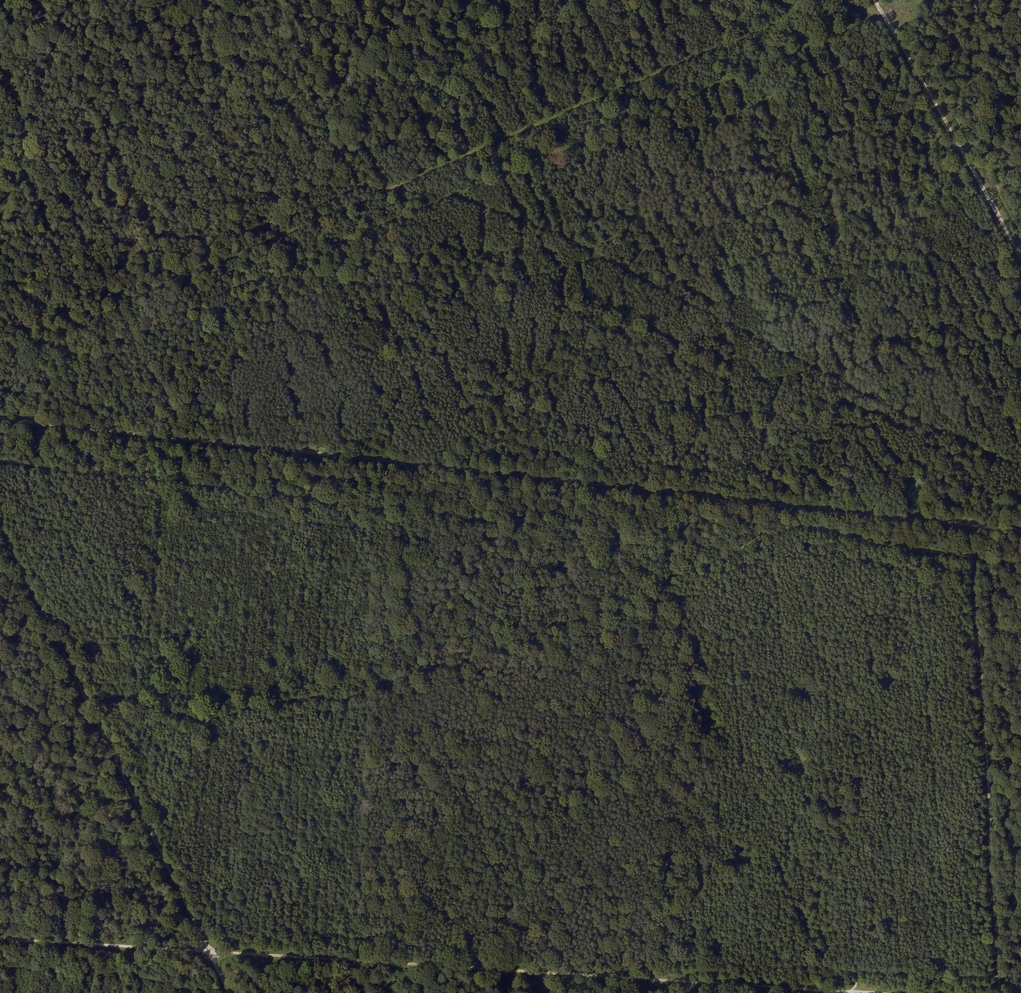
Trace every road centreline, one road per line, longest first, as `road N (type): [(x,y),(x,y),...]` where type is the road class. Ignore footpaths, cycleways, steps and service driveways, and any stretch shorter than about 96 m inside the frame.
road 1 (track): [(0,422),(1020,532)]
road 2 (track): [(807,0),(802,12),(0,356)]
road 3 (track): [(801,992),(0,940)]
road 4 (track): [(0,515),(231,992)]
road 5 (track): [(1020,255),(877,0)]
road 6 (track): [(71,0),(0,236)]
road 7 (track): [(292,0),(385,191)]

